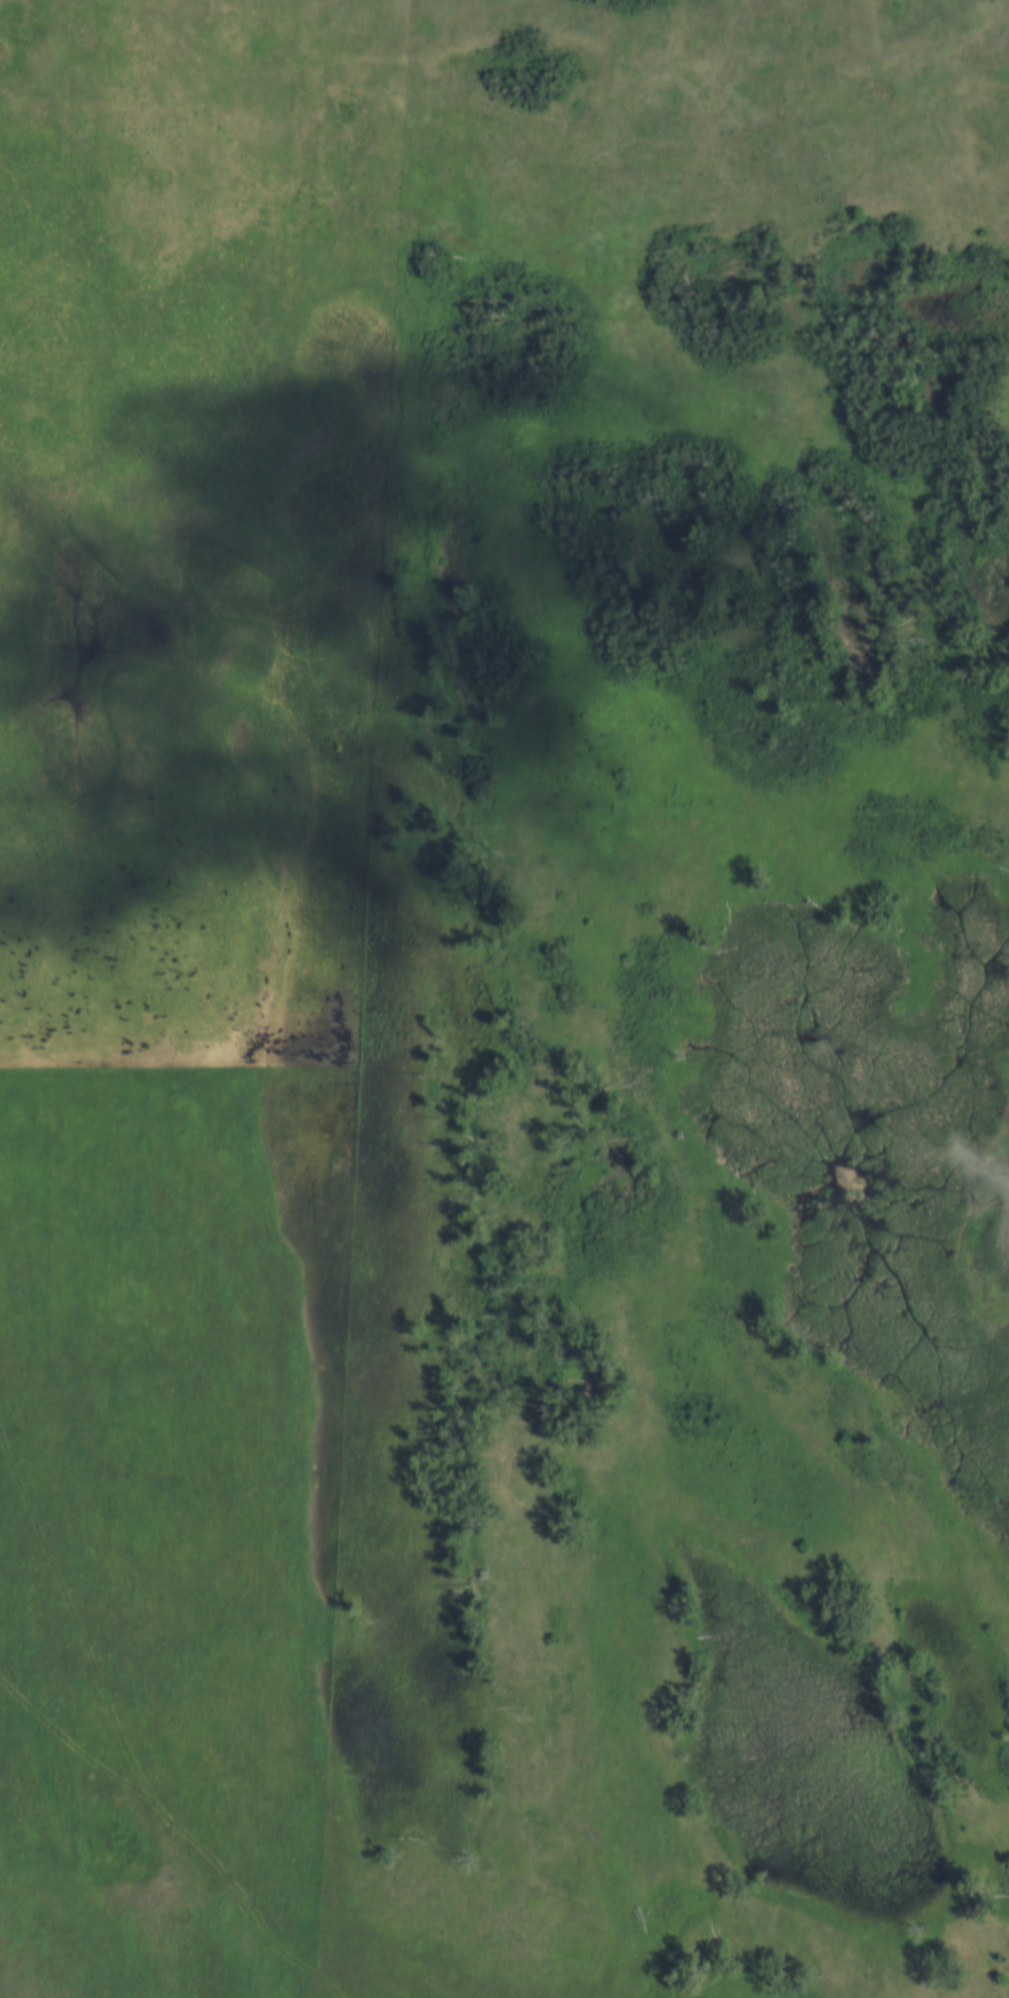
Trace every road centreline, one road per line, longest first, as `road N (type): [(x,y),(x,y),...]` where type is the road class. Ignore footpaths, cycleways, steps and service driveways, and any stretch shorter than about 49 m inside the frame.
road 1 (track): [(273,1997),(61,1818),(0,1697)]

